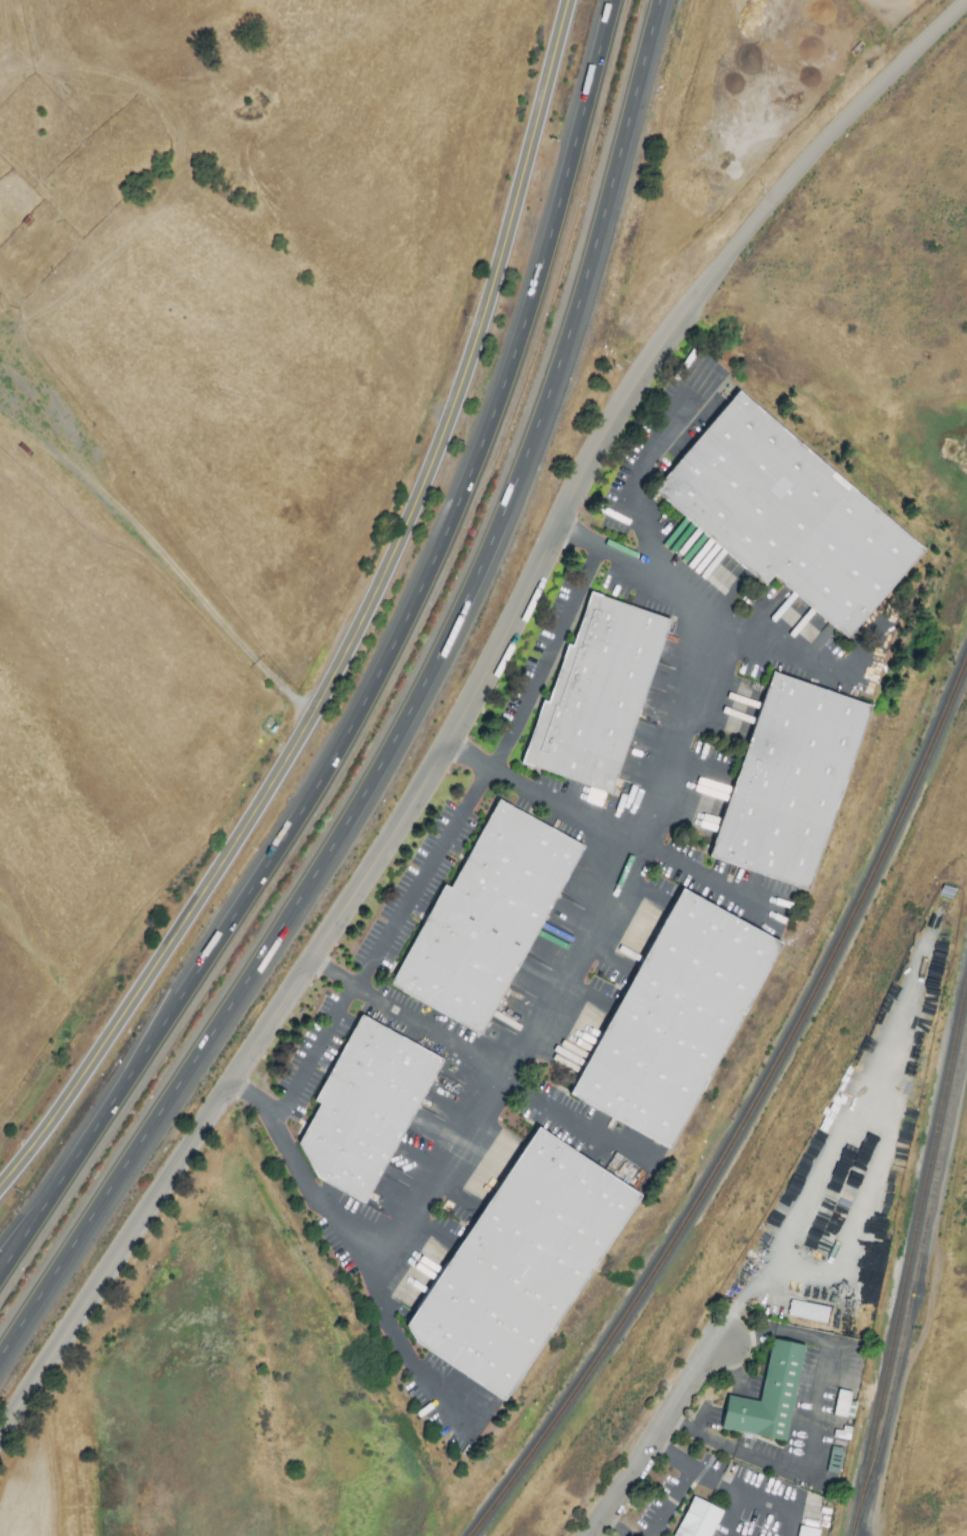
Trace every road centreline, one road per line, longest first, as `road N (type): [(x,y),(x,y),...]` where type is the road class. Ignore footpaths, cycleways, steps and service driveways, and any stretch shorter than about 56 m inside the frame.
road 1 (tertiary): [(966,1),(792,181),(639,381),(557,523),(447,744),(0,1439)]
road 2 (motorway): [(0,1358),(315,875),(476,580),(562,355),(659,0)]
road 3 (motorway): [(611,0),(532,301),(469,476),(394,644),(286,836),(28,1229)]
road 4 (tertiary): [(570,0),(472,360),(382,585),(243,835),(84,1079),(0,1188)]
road 5 (residential): [(313,717),(191,574),(78,415),(40,342)]
road 6 (residential): [(724,1344),(699,1368),(591,1535)]

